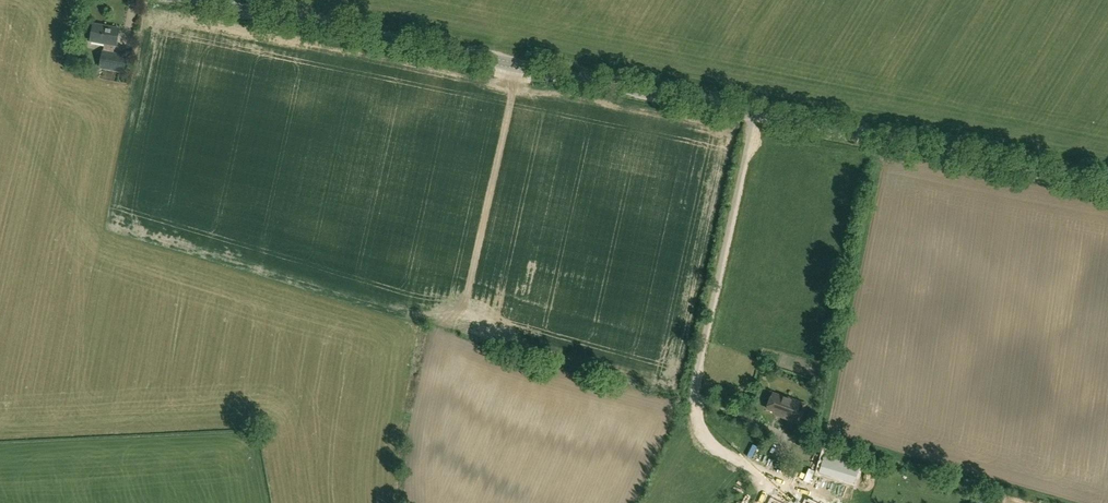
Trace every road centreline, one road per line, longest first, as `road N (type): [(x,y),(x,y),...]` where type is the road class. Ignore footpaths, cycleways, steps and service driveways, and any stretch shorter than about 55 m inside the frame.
road 1 (unclassified): [(1107,180),(214,0)]

